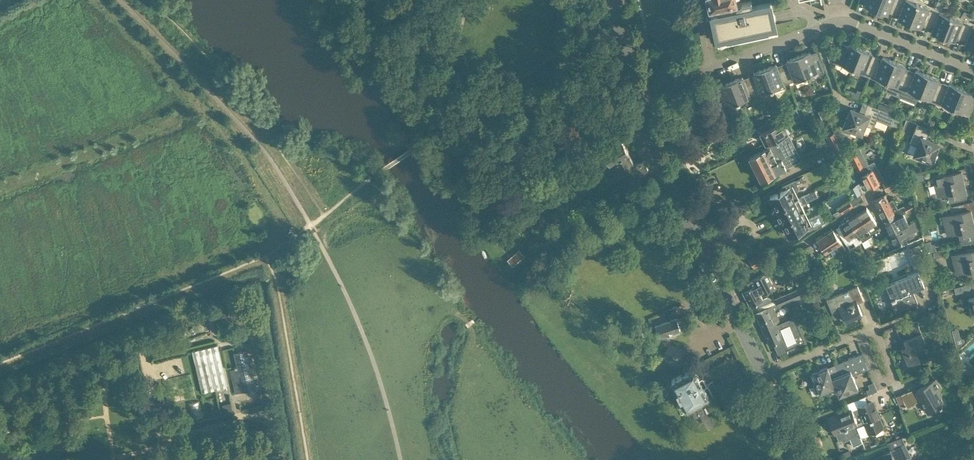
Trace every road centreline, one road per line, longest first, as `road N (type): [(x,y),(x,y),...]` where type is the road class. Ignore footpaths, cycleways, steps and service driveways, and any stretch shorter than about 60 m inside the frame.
road 1 (track): [(282,459),(262,351),(226,318),(178,326),(0,395)]
road 2 (residential): [(764,374),(640,102)]
road 3 (residential): [(973,71),(848,20),(814,31)]

